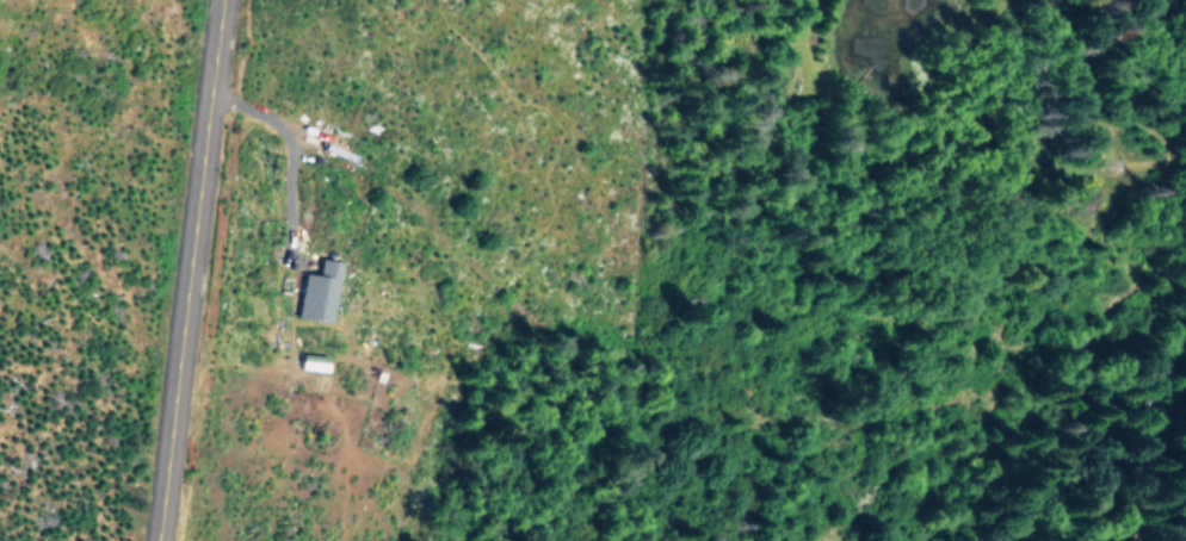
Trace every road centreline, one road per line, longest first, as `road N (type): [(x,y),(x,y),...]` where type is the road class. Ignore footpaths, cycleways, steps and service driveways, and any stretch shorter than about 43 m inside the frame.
road 1 (residential): [(156,540),(220,0)]

